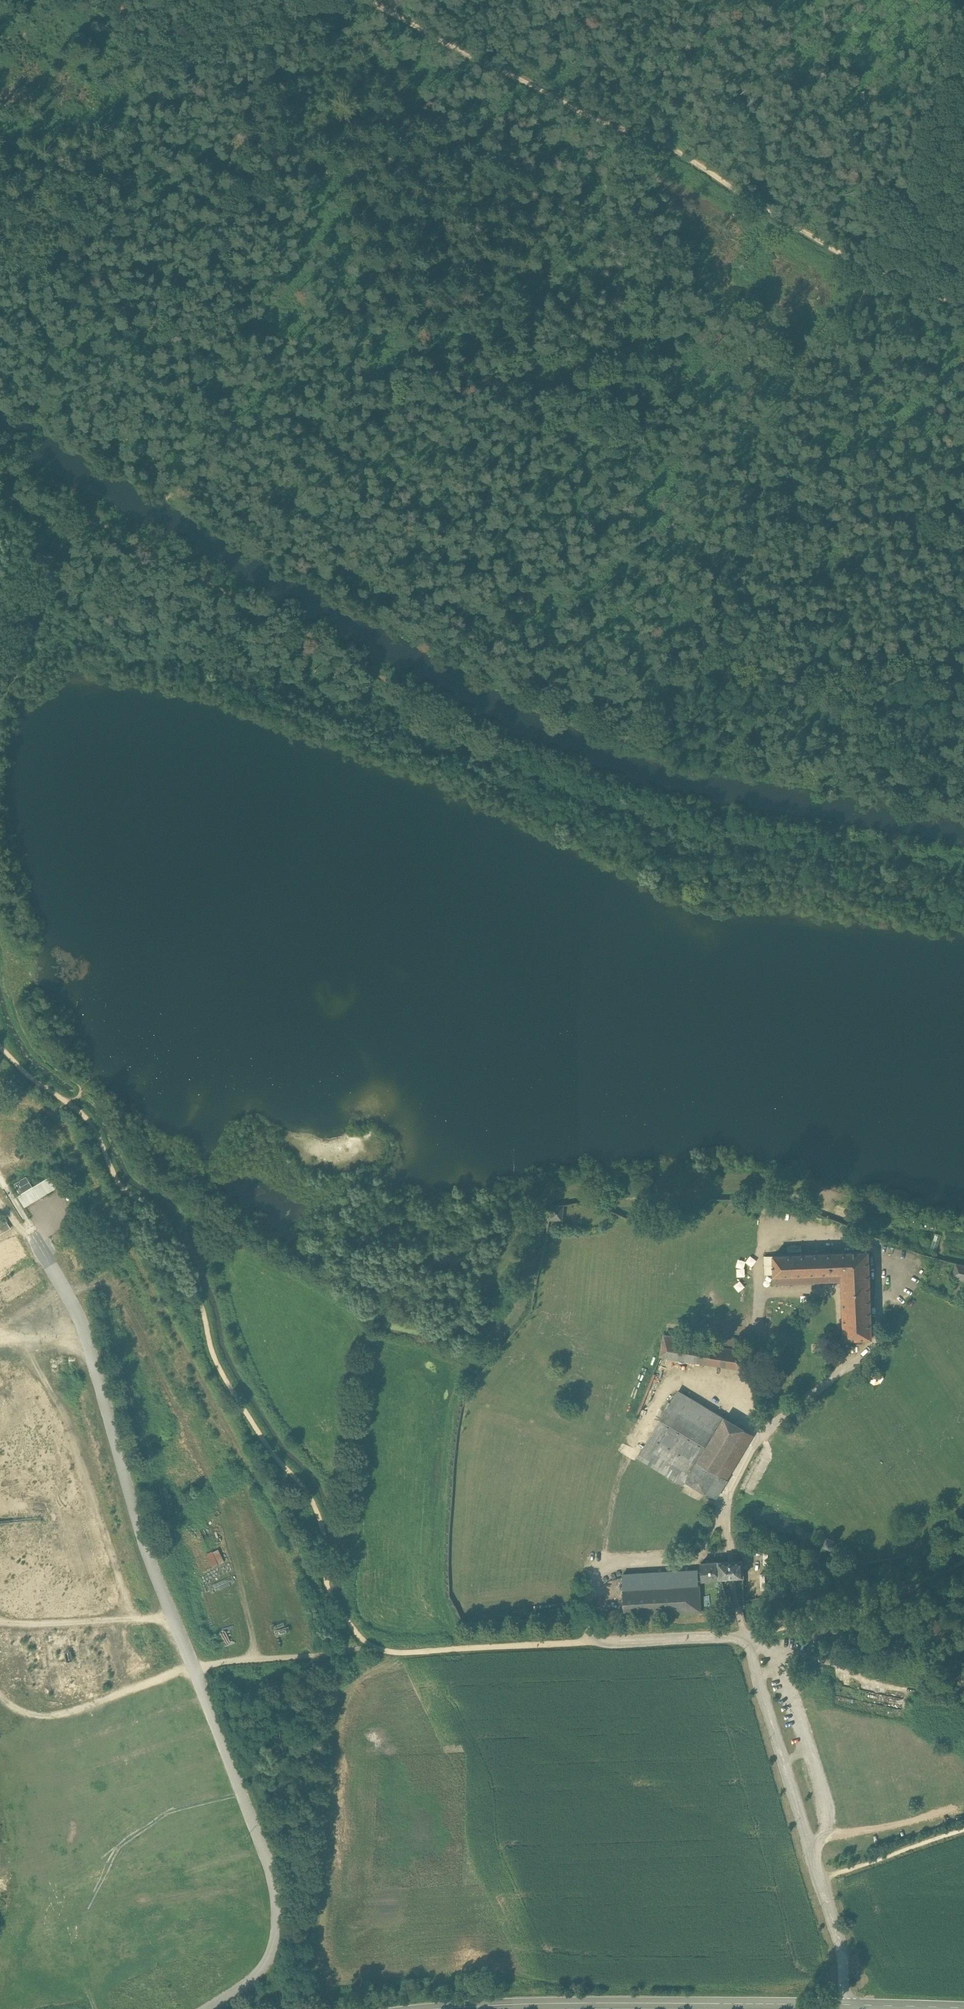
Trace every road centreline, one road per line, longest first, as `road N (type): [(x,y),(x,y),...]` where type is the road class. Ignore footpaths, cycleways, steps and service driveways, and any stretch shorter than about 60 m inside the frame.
road 1 (track): [(356,0),(607,127),(660,144),(866,273),(963,307)]
road 2 (track): [(0,1113),(40,1111),(64,1128),(349,1650),(366,1645)]
road 3 (tertiary): [(433,2008),(963,2007)]
road 4 (track): [(843,2004),(836,1928),(744,1637)]
road 5 (track): [(744,1637),(963,1706)]

